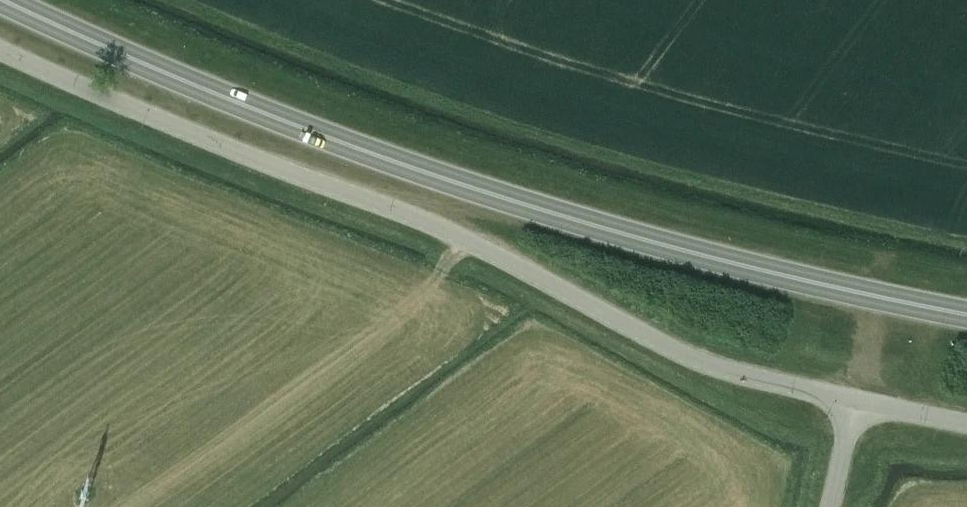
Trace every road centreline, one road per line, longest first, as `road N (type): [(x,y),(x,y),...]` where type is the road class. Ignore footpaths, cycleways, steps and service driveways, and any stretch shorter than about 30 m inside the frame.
road 1 (trunk): [(966,311),(888,298),(524,201),(124,56),(13,0)]
road 2 (unclassified): [(850,399),(703,361),(425,218),(0,47)]

